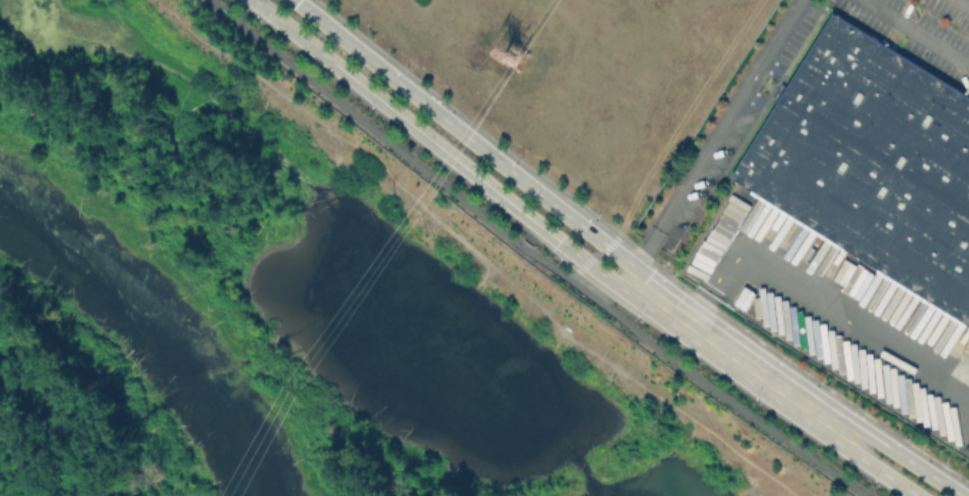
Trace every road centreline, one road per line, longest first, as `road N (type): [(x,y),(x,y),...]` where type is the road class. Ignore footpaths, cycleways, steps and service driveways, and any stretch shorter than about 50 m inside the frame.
road 1 (primary): [(253,0),(587,263),(640,286)]
road 2 (primary): [(640,286),(619,255),(295,0)]
road 3 (track): [(621,232),(650,168),(760,0)]
road 4 (primary): [(640,286),(845,433)]
road 5 (primary): [(965,495),(878,440),(845,433)]

